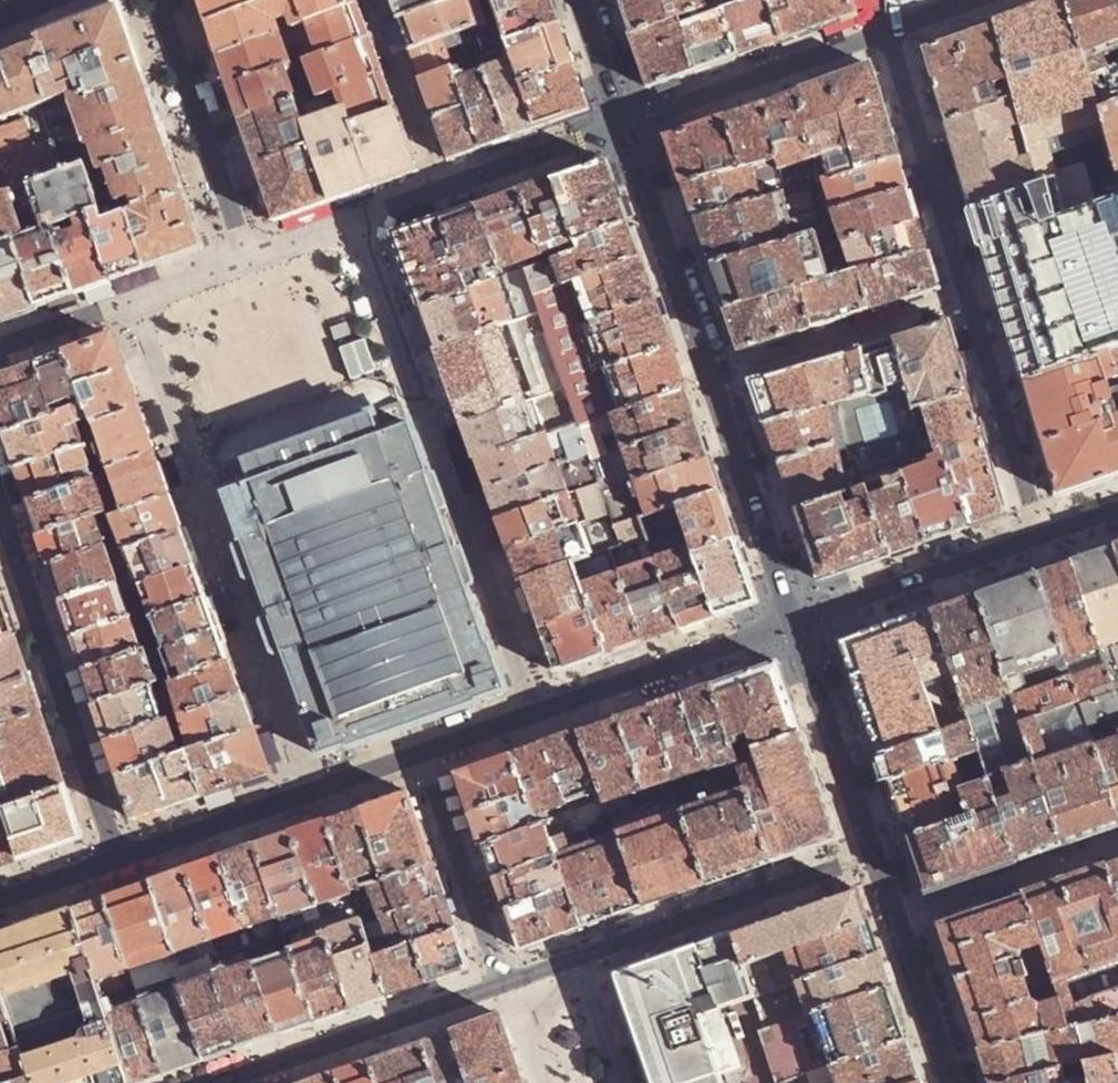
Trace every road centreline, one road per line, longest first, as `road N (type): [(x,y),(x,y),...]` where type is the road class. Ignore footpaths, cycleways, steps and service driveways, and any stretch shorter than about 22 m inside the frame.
road 1 (residential): [(800,622),(587,0)]
road 2 (residential): [(580,961),(227,1082)]
road 3 (residential): [(800,622),(1117,510)]
road 4 (residential): [(882,856),(580,961)]
road 5 (residential): [(882,856),(800,622)]
road 6 (residential): [(959,1082),(882,856)]
road 7 (residential): [(623,1082),(580,961)]

